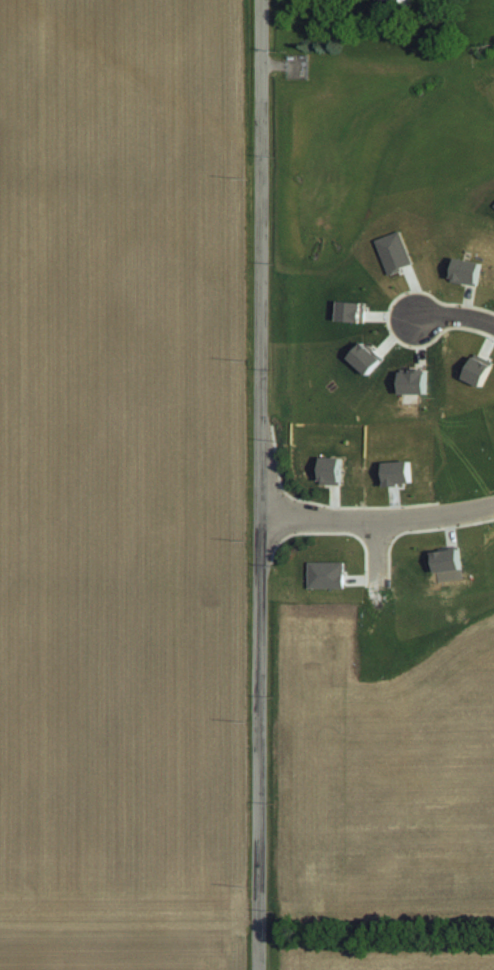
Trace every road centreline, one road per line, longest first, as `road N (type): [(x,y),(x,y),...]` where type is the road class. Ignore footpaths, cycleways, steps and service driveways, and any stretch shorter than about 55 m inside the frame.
road 1 (residential): [(256,969),(258,0)]
road 2 (residential): [(256,516),(428,518),(493,505)]

